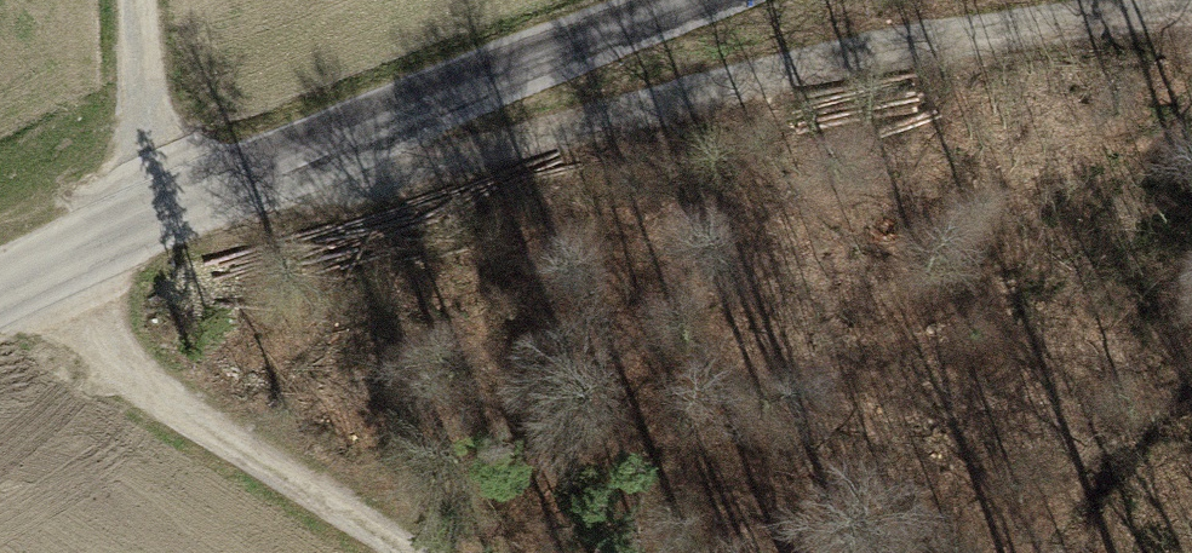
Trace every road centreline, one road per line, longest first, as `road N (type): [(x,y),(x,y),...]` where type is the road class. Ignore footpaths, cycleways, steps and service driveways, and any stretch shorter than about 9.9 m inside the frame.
road 1 (track): [(1191,9),(846,42),(353,188),(275,166)]
road 2 (tertiary): [(679,0),(487,95),(158,206),(0,279)]
road 3 (track): [(410,552),(99,347),(20,268)]
road 4 (track): [(158,206),(145,0)]

